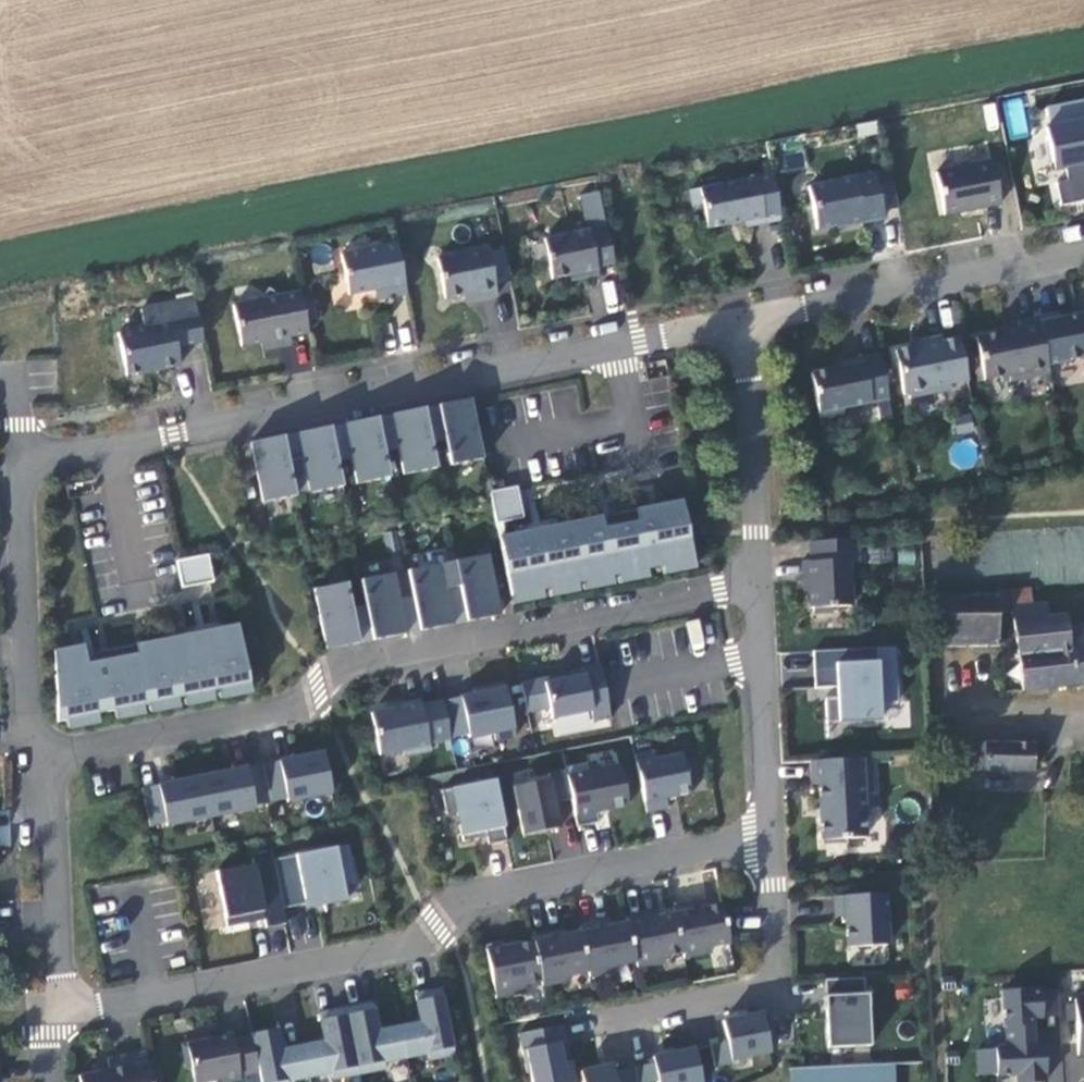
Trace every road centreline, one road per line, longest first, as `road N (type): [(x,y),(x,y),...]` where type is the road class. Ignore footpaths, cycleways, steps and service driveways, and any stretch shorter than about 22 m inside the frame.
road 1 (residential): [(37,759),(302,707),(358,669),(754,587)]
road 2 (residential): [(58,1016),(405,949),(475,896),(768,836)]
road 3 (residential): [(34,460),(750,316)]
road 4 (residential): [(1083,253),(750,316)]
road 5 (residential): [(34,460),(21,484),(37,759)]
road 6 (residential): [(750,316),(754,587)]
road 7 (residential): [(37,759),(58,1016)]
road 8 (residential): [(754,587),(768,836)]
road 9 (residential): [(768,836),(783,1035)]

